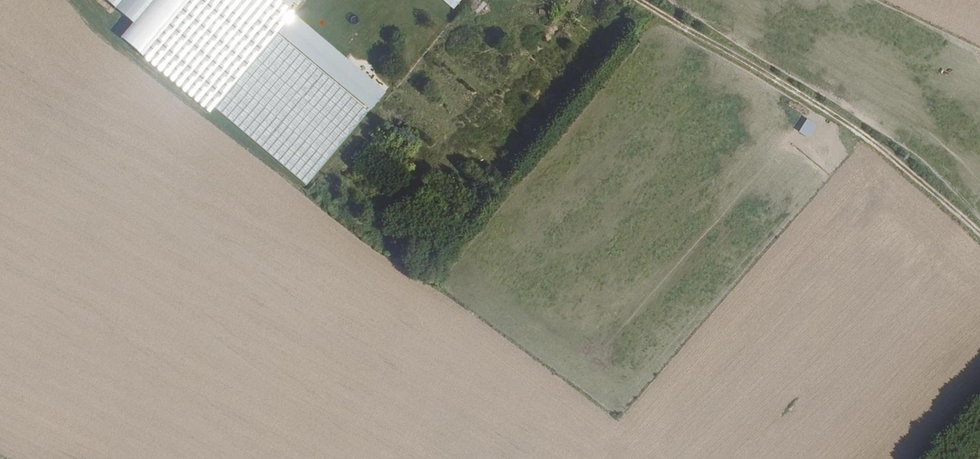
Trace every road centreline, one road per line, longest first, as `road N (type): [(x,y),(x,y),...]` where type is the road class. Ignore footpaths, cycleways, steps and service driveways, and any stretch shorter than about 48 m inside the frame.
road 1 (track): [(979,236),(869,138),(636,0)]

